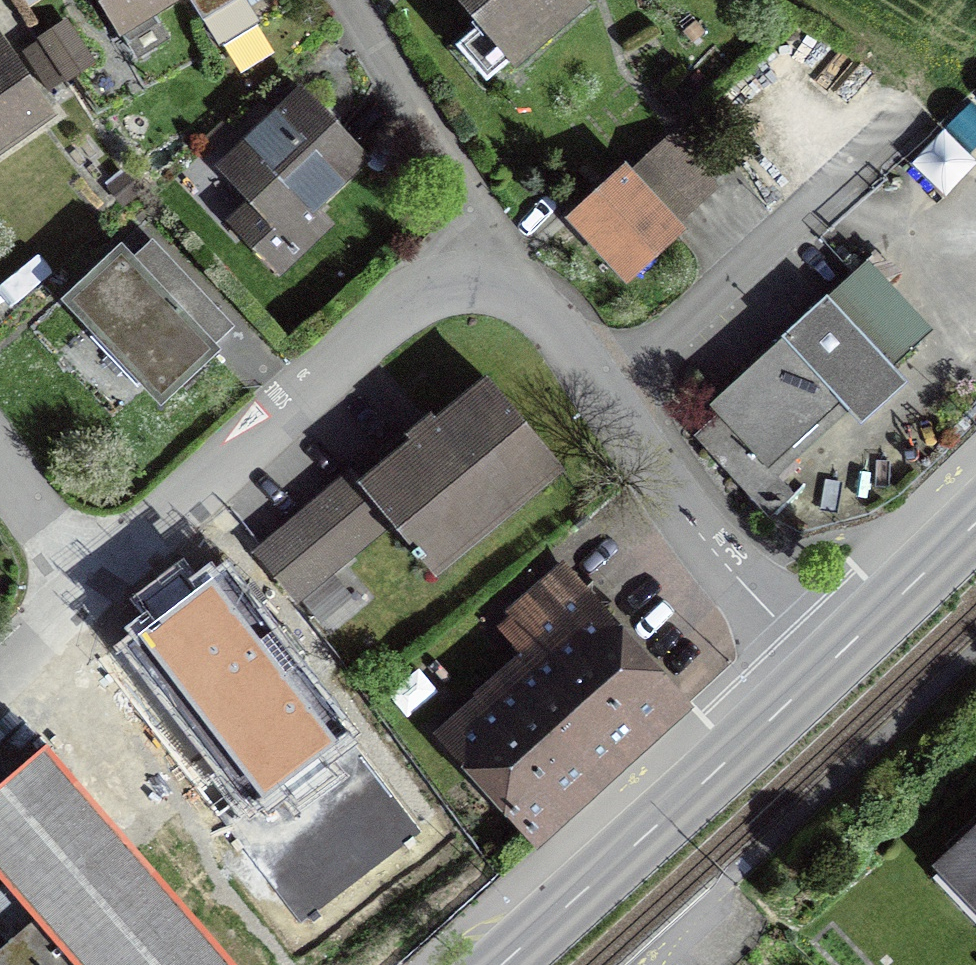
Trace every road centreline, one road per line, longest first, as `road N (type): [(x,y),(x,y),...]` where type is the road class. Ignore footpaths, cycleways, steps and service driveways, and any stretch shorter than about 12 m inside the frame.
road 1 (residential): [(487,235),(612,398),(710,546),(822,670)]
road 2 (residential): [(89,591),(487,235)]
road 3 (primary): [(499,964),(822,670)]
road 4 (residential): [(343,0),(487,235)]
road 5 (primary): [(822,670),(975,523)]
road 6 (residential): [(89,591),(0,464)]
road 7 (residential): [(0,674),(89,591)]

